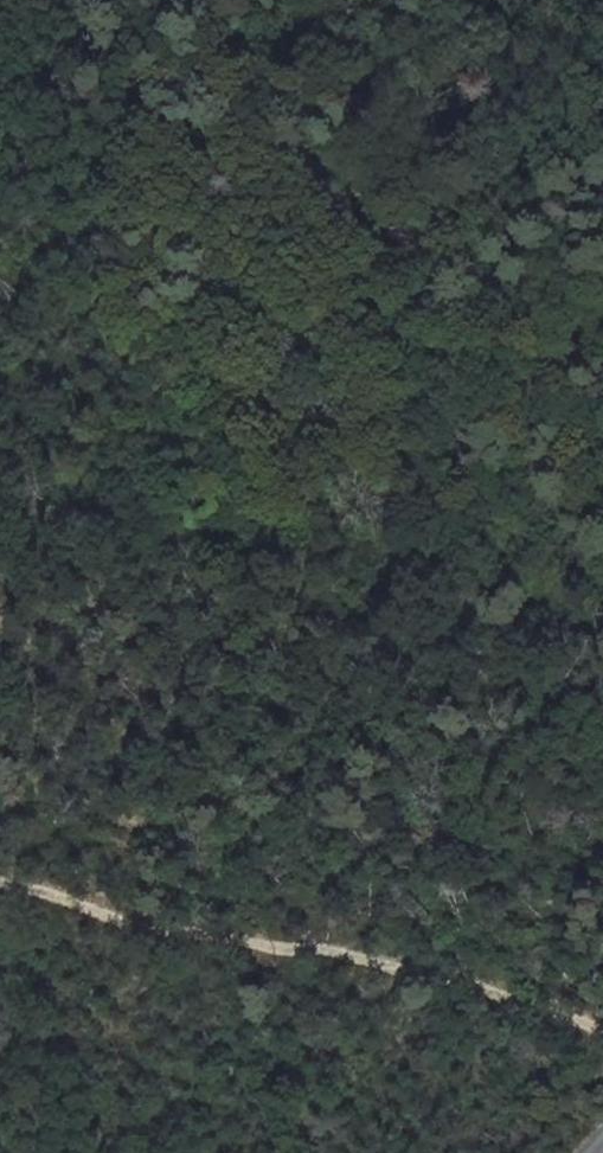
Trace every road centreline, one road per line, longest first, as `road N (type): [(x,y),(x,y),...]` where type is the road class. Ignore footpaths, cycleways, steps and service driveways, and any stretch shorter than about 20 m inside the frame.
road 1 (track): [(0,885),(156,927),(378,963),(602,1033)]

